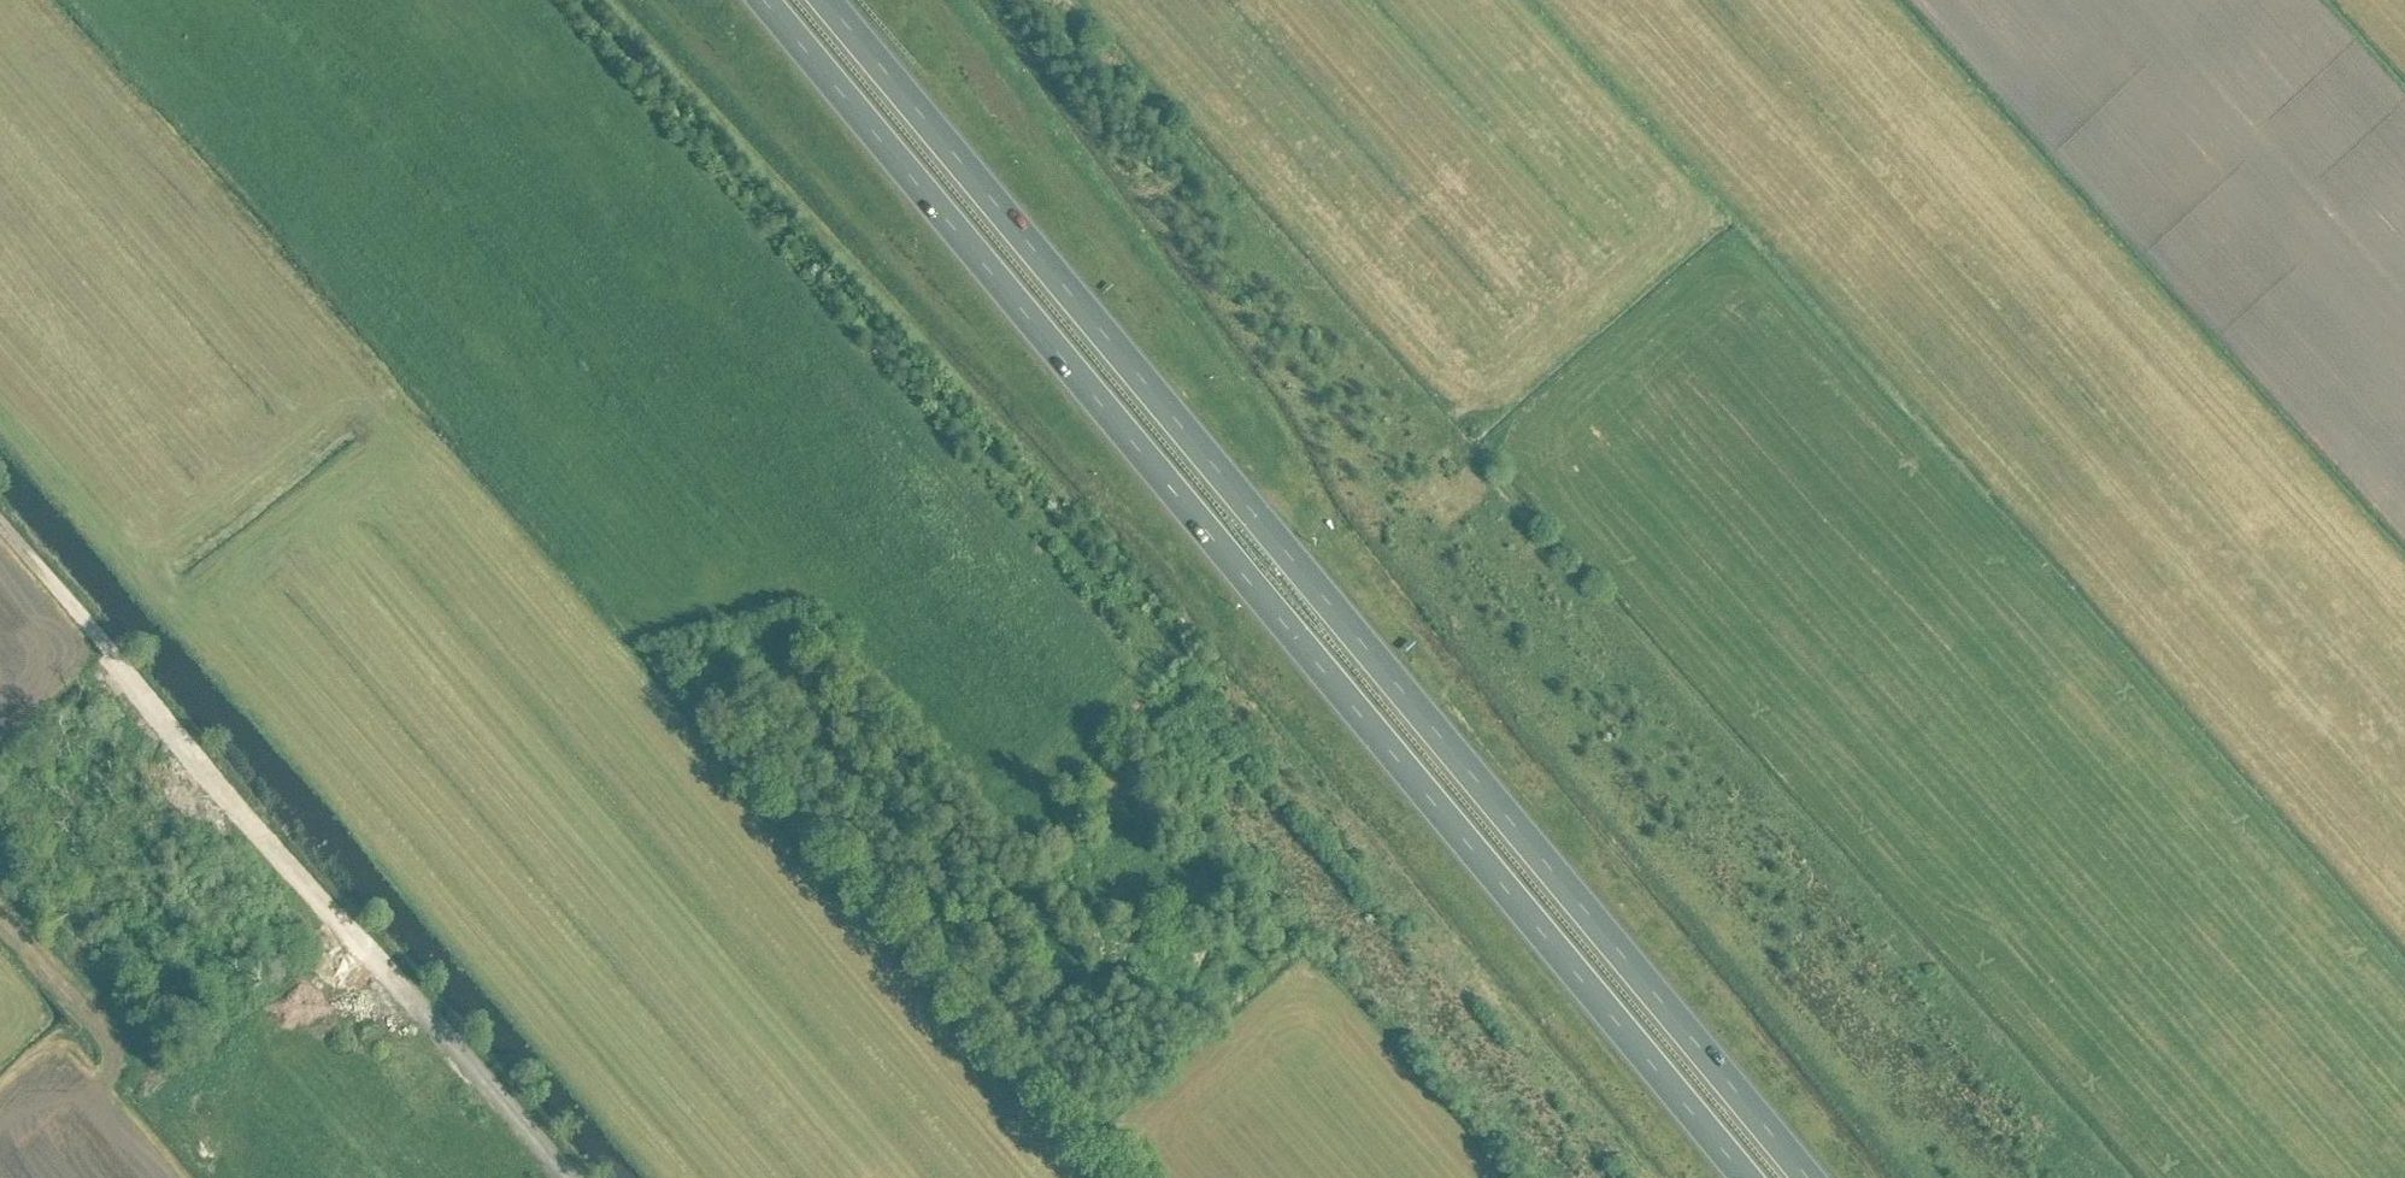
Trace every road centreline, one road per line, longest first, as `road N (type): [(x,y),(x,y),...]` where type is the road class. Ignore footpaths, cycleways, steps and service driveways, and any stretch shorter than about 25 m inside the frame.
road 1 (trunk): [(1805,1177),(824,0)]
road 2 (trunk): [(762,0),(1743,1177)]

